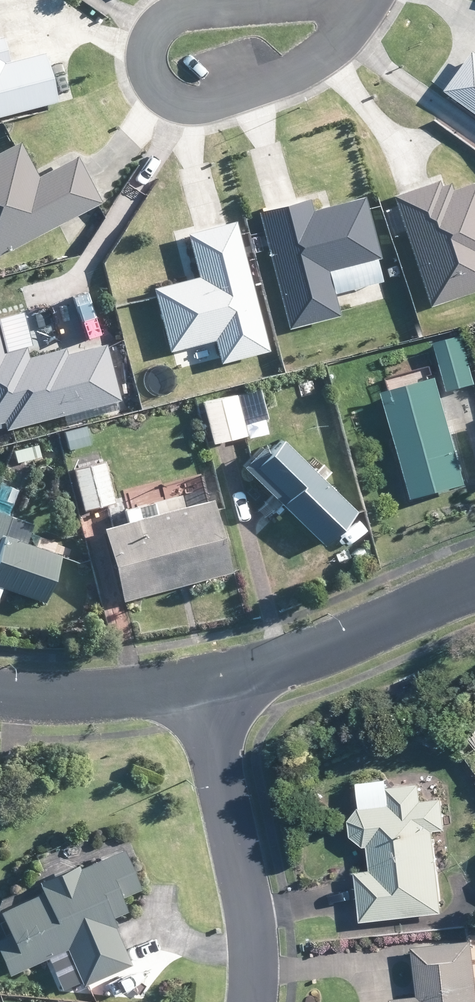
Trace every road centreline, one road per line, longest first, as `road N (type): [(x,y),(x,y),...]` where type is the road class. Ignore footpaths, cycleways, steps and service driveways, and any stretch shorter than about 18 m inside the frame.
road 1 (residential): [(357,10),(329,54),(258,95),(169,106),(143,73),(145,31),(174,8),(199,3)]
road 2 (residential): [(250,1001),(248,893),(203,689)]
road 3 (residential): [(203,689),(474,592)]
road 4 (residential): [(0,694),(55,700),(203,689)]
road 5 (residential): [(199,3),(357,10)]

